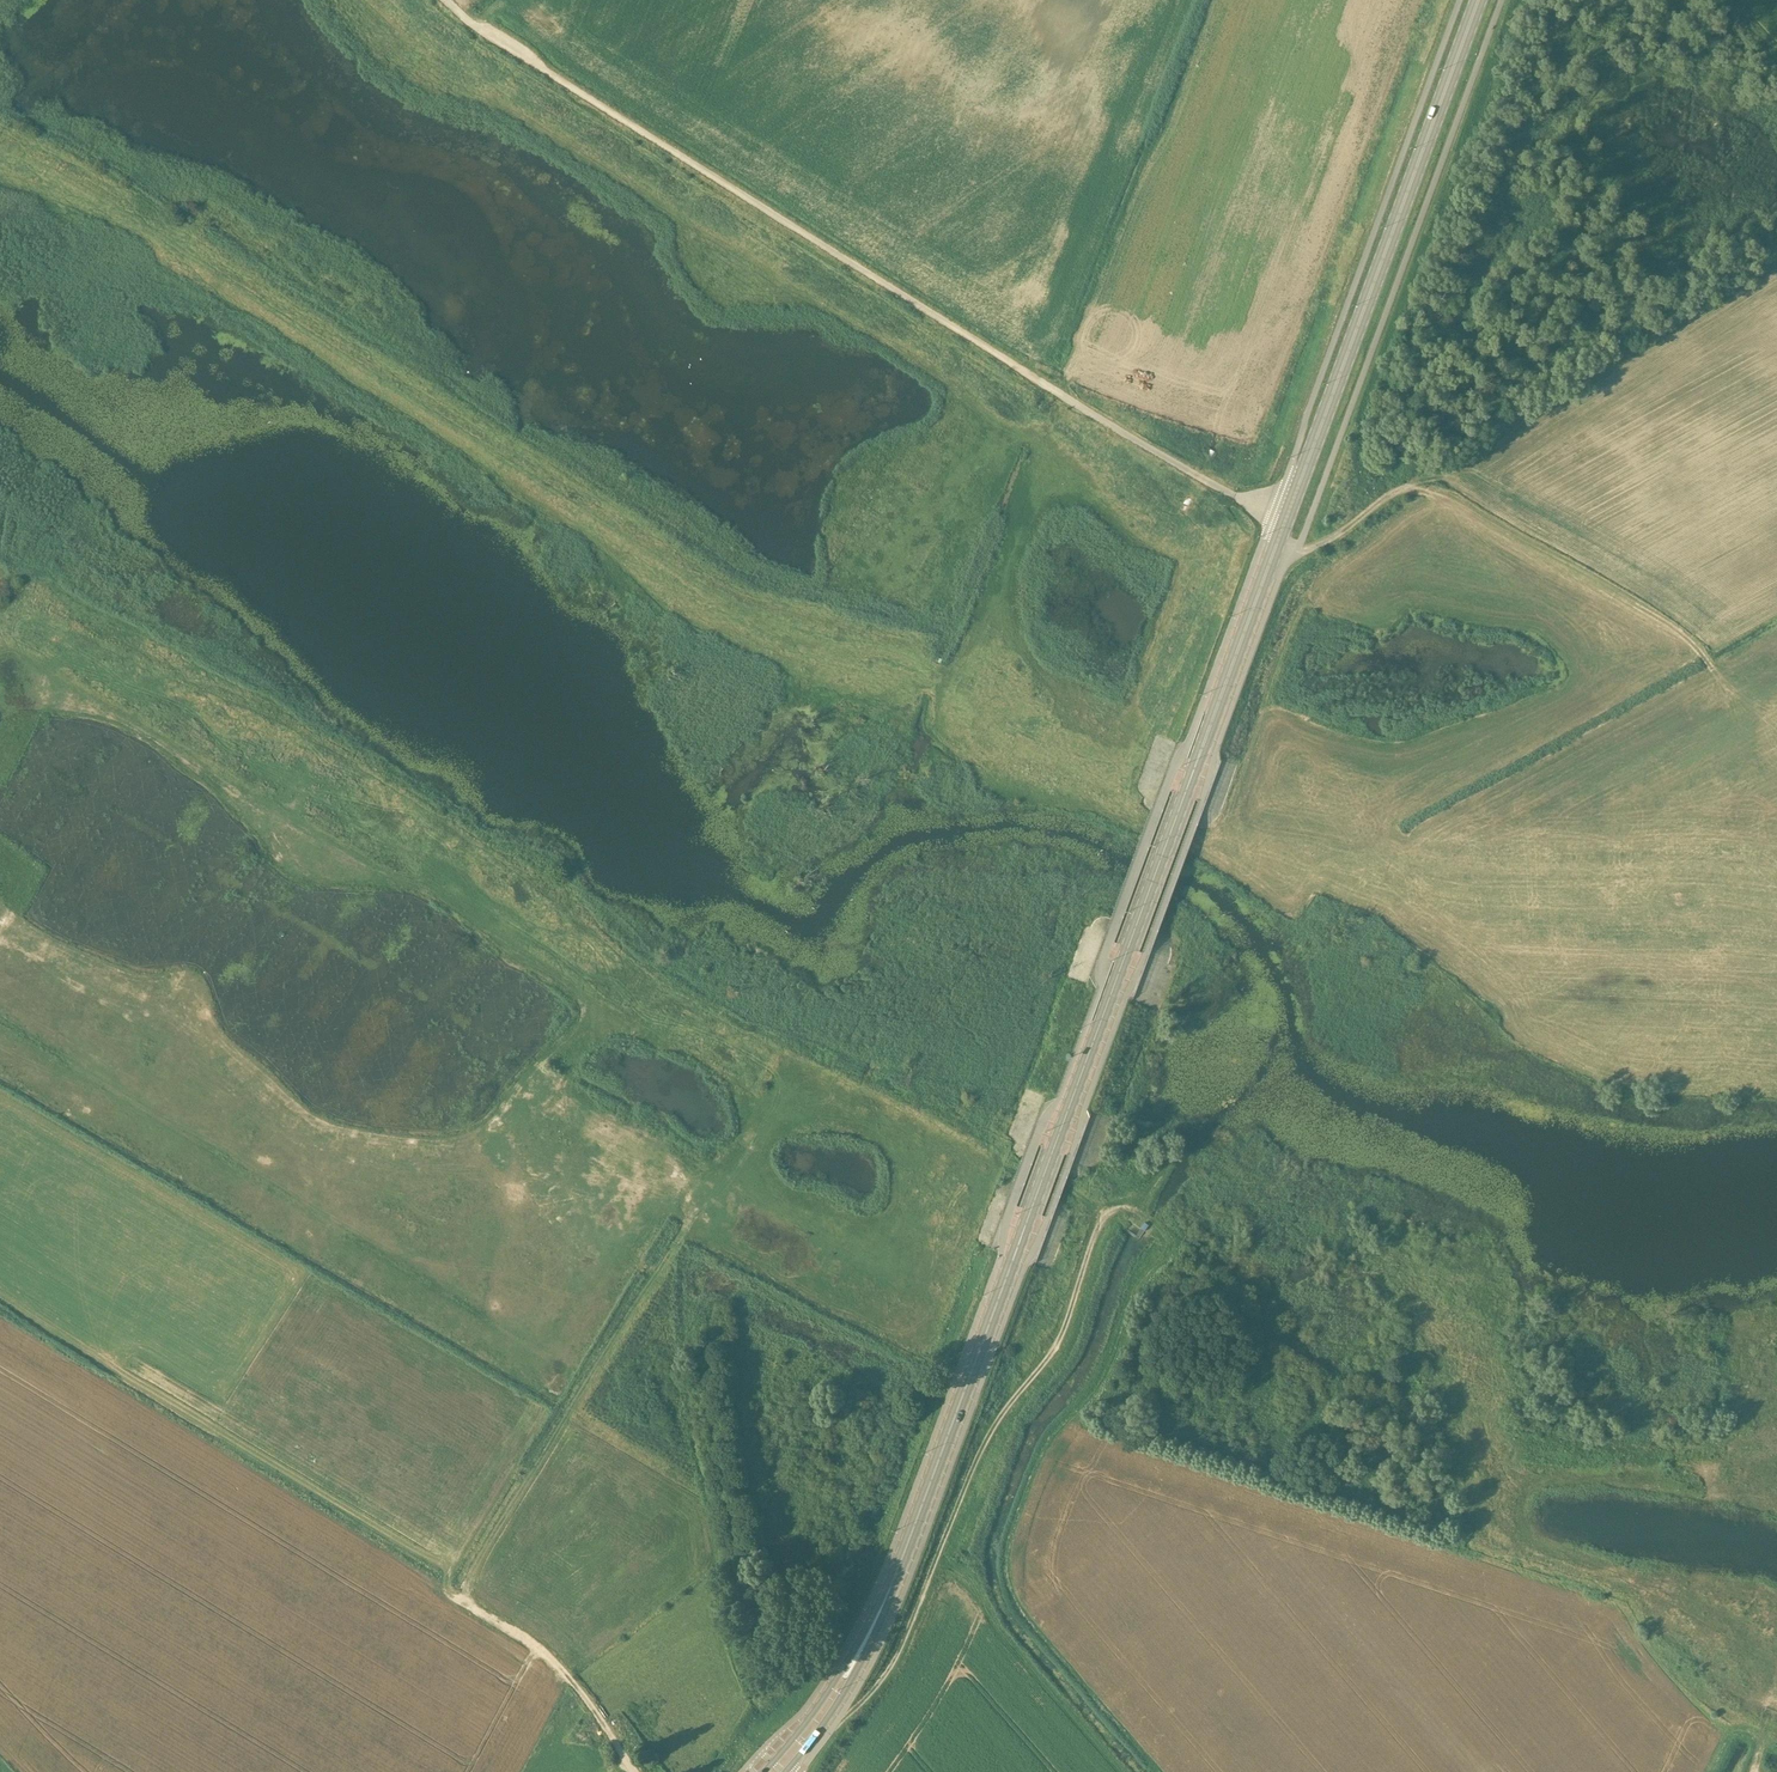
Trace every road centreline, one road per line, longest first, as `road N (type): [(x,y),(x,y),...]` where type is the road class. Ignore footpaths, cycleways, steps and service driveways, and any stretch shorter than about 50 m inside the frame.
road 1 (secondary): [(906,1550),(1478,0)]
road 2 (track): [(1290,509),(1232,493),(1067,401),(444,0)]
road 3 (track): [(635,1771),(559,1664),(461,1602),(474,1566),(643,1286),(673,1253)]
road 4 (track): [(818,1733),(853,1711),(892,1659),(986,1440),(1058,1341),(1108,1214),(1126,1209),(1140,1216)]
road 5 (track): [(1272,556),(1331,538),(1405,487),(1422,491),(1678,626),(1711,667)]
road 6 (track): [(792,1056),(1093,1198),(1108,1214)]
road 7 (secondary): [(906,1550),(817,1710),(765,1771)]
road 8 (secondary): [(787,1771),(841,1699),(906,1550)]

